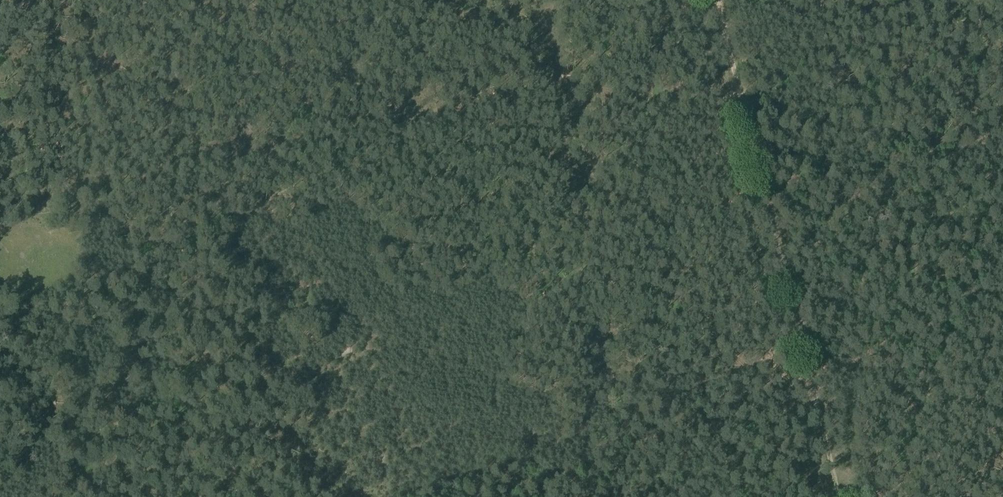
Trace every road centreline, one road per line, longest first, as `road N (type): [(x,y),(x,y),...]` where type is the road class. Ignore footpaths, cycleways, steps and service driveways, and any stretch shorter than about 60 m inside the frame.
road 1 (track): [(838,496),(717,0)]

